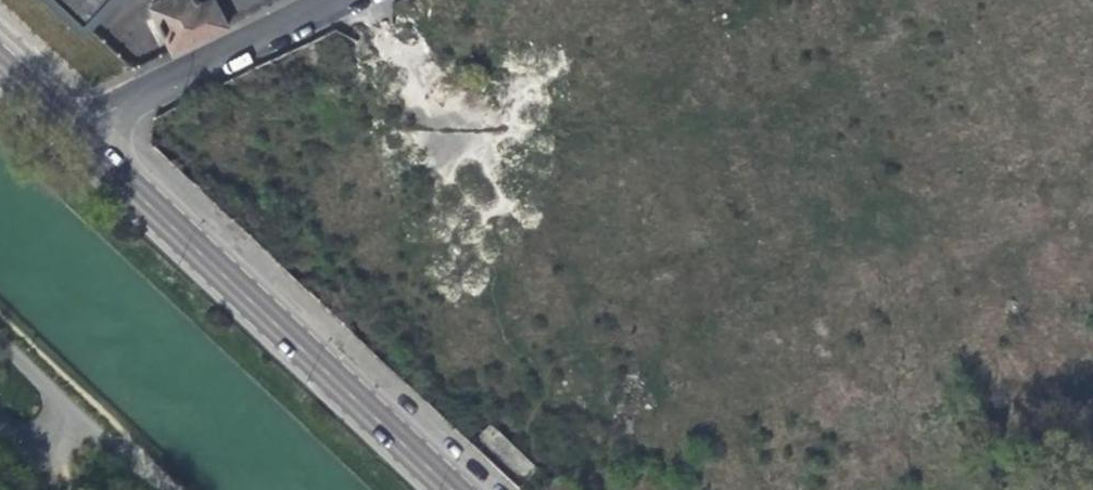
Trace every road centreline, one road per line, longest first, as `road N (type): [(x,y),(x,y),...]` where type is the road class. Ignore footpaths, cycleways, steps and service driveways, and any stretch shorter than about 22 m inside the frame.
road 1 (secondary): [(64,126),(453,489)]
road 2 (residential): [(64,126),(318,0)]

